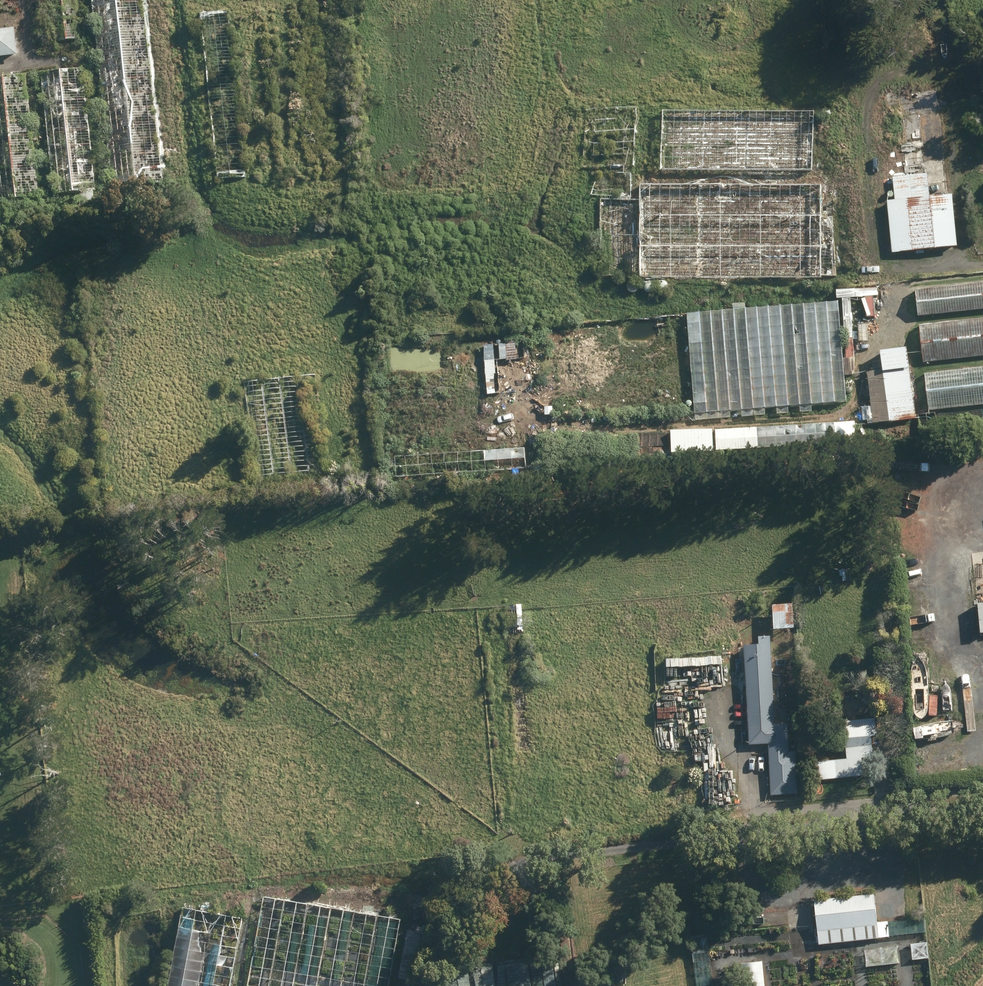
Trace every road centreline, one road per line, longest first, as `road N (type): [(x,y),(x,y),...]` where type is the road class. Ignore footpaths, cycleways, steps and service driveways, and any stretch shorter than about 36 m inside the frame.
road 1 (track): [(982,812),(514,867),(459,902),(430,985)]
road 2 (track): [(982,280),(892,296),(866,343),(859,399),(849,415),(663,428)]
road 3 (track): [(982,790),(776,812),(752,802),(721,764),(712,658)]
road 4 (track): [(964,264),(939,75),(886,71),(872,89),(866,129)]
road 5 (track): [(982,262),(910,270),(881,256),(872,236),(866,129)]
road 6 (track): [(864,825),(850,861),(795,894),(766,891),(749,877),(740,861),(750,837)]

